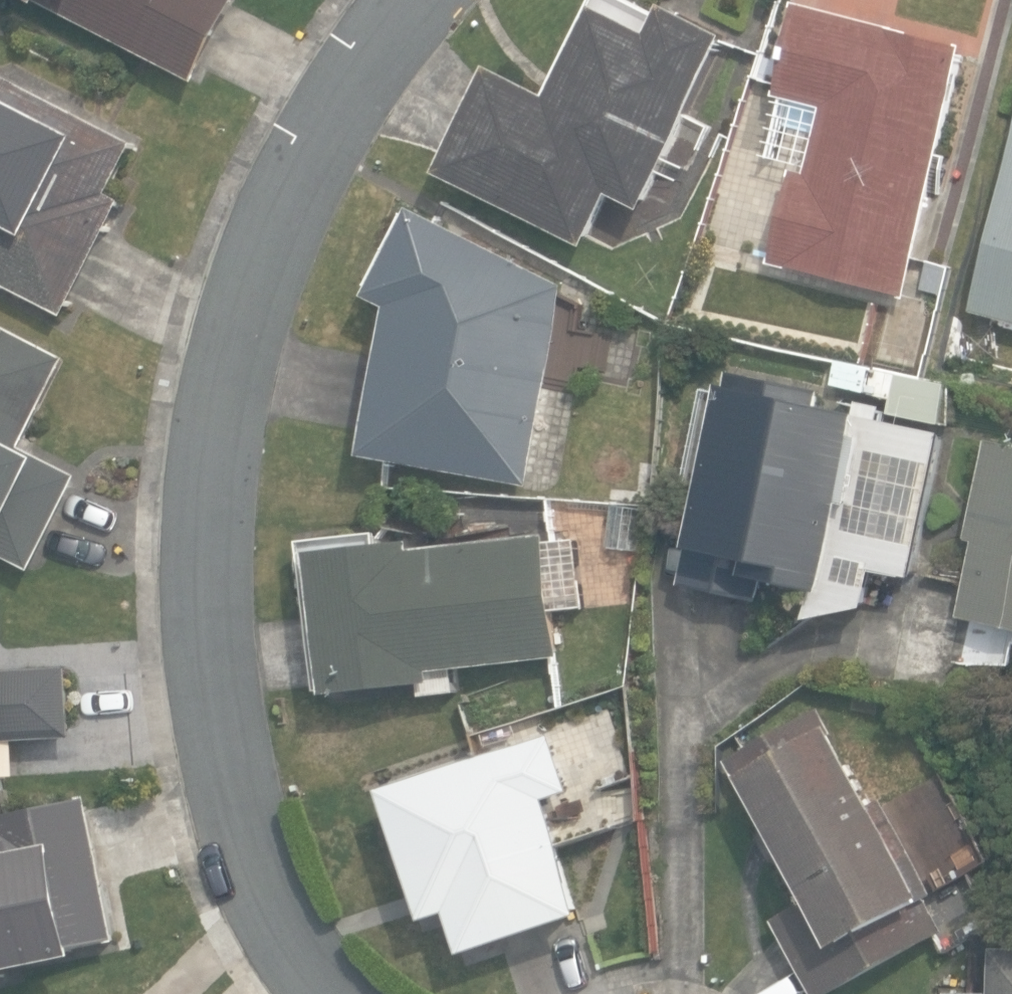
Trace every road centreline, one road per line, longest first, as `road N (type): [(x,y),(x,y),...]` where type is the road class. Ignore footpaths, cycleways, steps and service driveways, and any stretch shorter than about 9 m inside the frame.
road 1 (residential): [(415,0),(274,247),(223,437),(215,532),(223,696),(250,821),(290,941),(330,993)]

